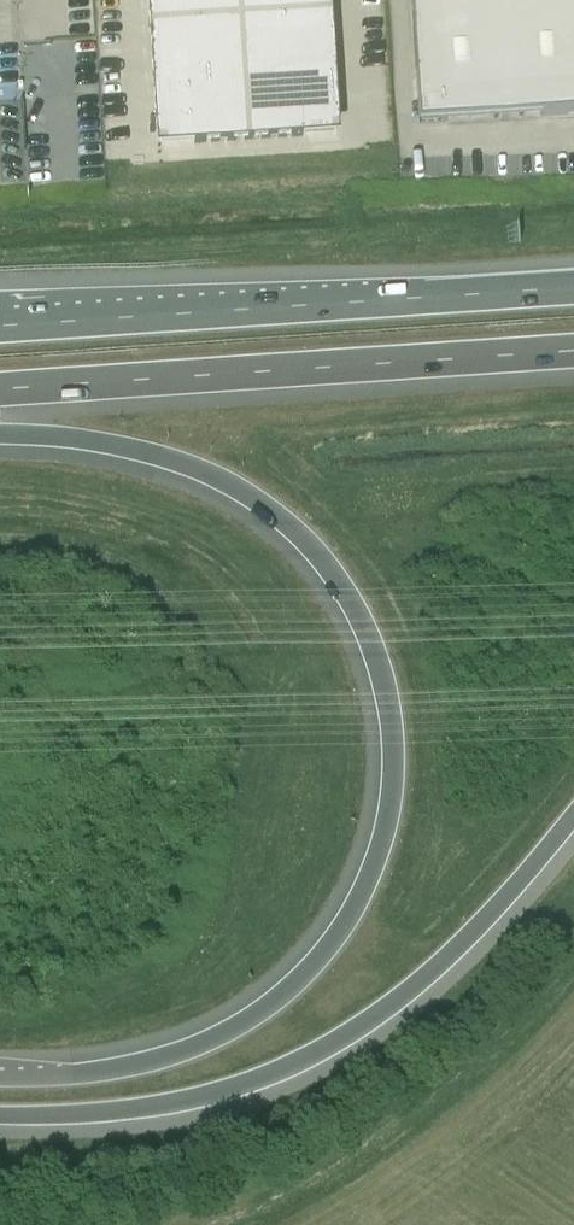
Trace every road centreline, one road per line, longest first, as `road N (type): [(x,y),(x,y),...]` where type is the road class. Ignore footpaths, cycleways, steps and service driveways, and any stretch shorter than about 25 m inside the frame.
road 1 (motorway): [(0,434),(145,448),(238,483),(286,516),(364,612),(389,671),(397,735),(396,804),(382,861),(353,921),(274,1007),(157,1061),(74,1076),(0,1077)]
road 2 (motorway): [(0,1113),(160,1104),(234,1090),(314,1058),(387,1011),(462,947),(573,820)]
road 3 (motorway): [(0,392),(573,353)]
road 4 (motorway): [(573,288),(0,327)]

